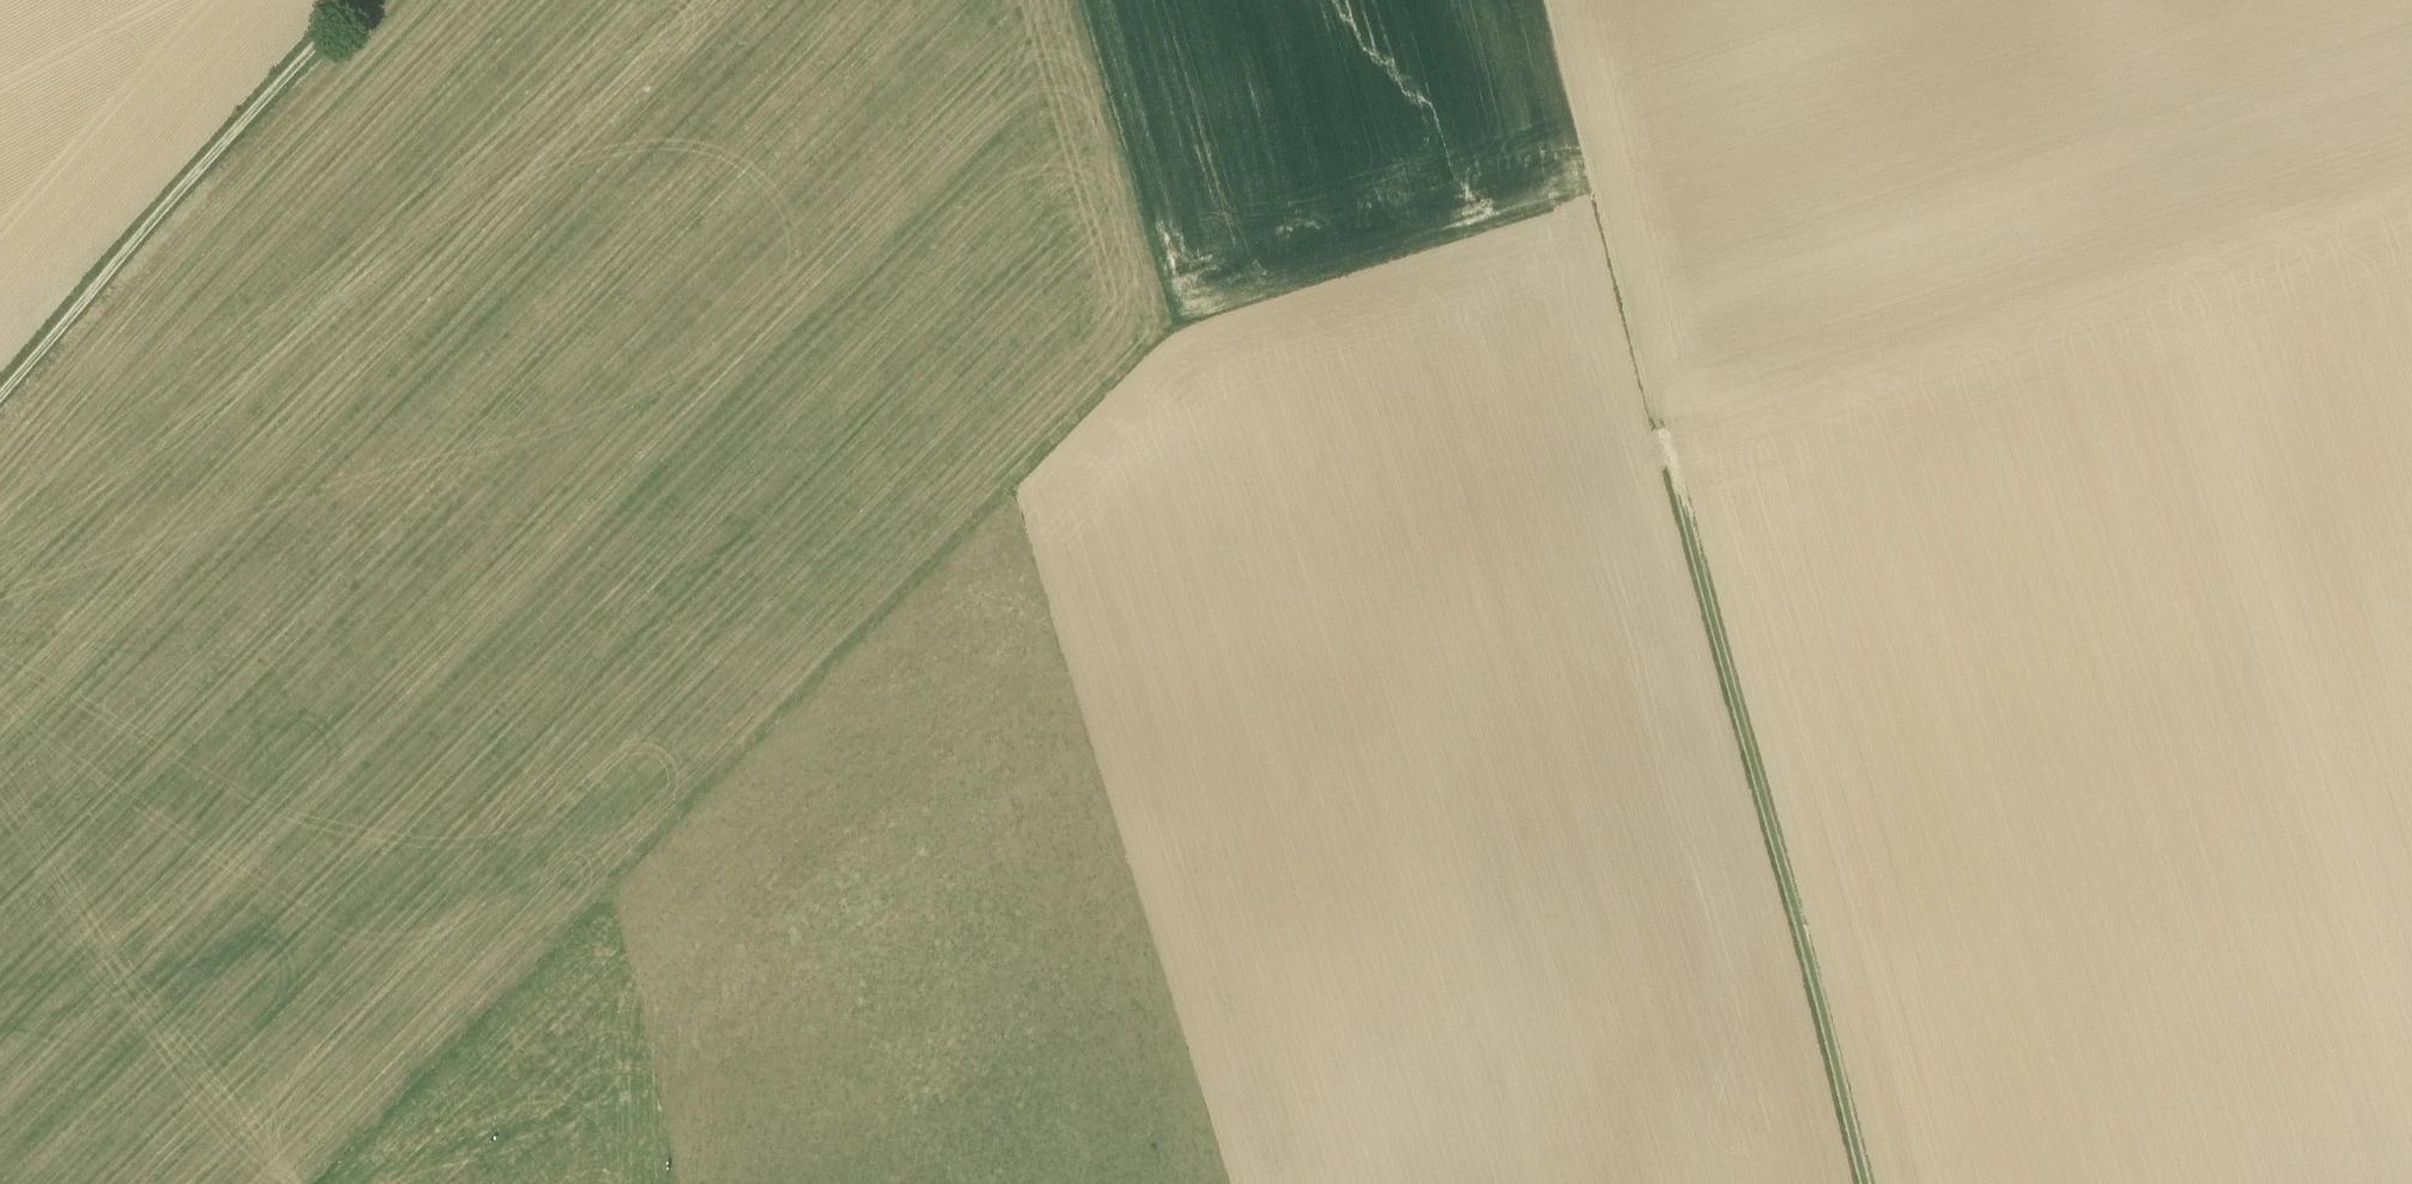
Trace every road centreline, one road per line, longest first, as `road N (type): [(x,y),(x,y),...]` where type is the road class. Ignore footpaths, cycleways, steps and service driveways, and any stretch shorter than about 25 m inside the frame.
road 1 (track): [(1864,1183),(1668,434)]
road 2 (track): [(0,394),(358,0)]

